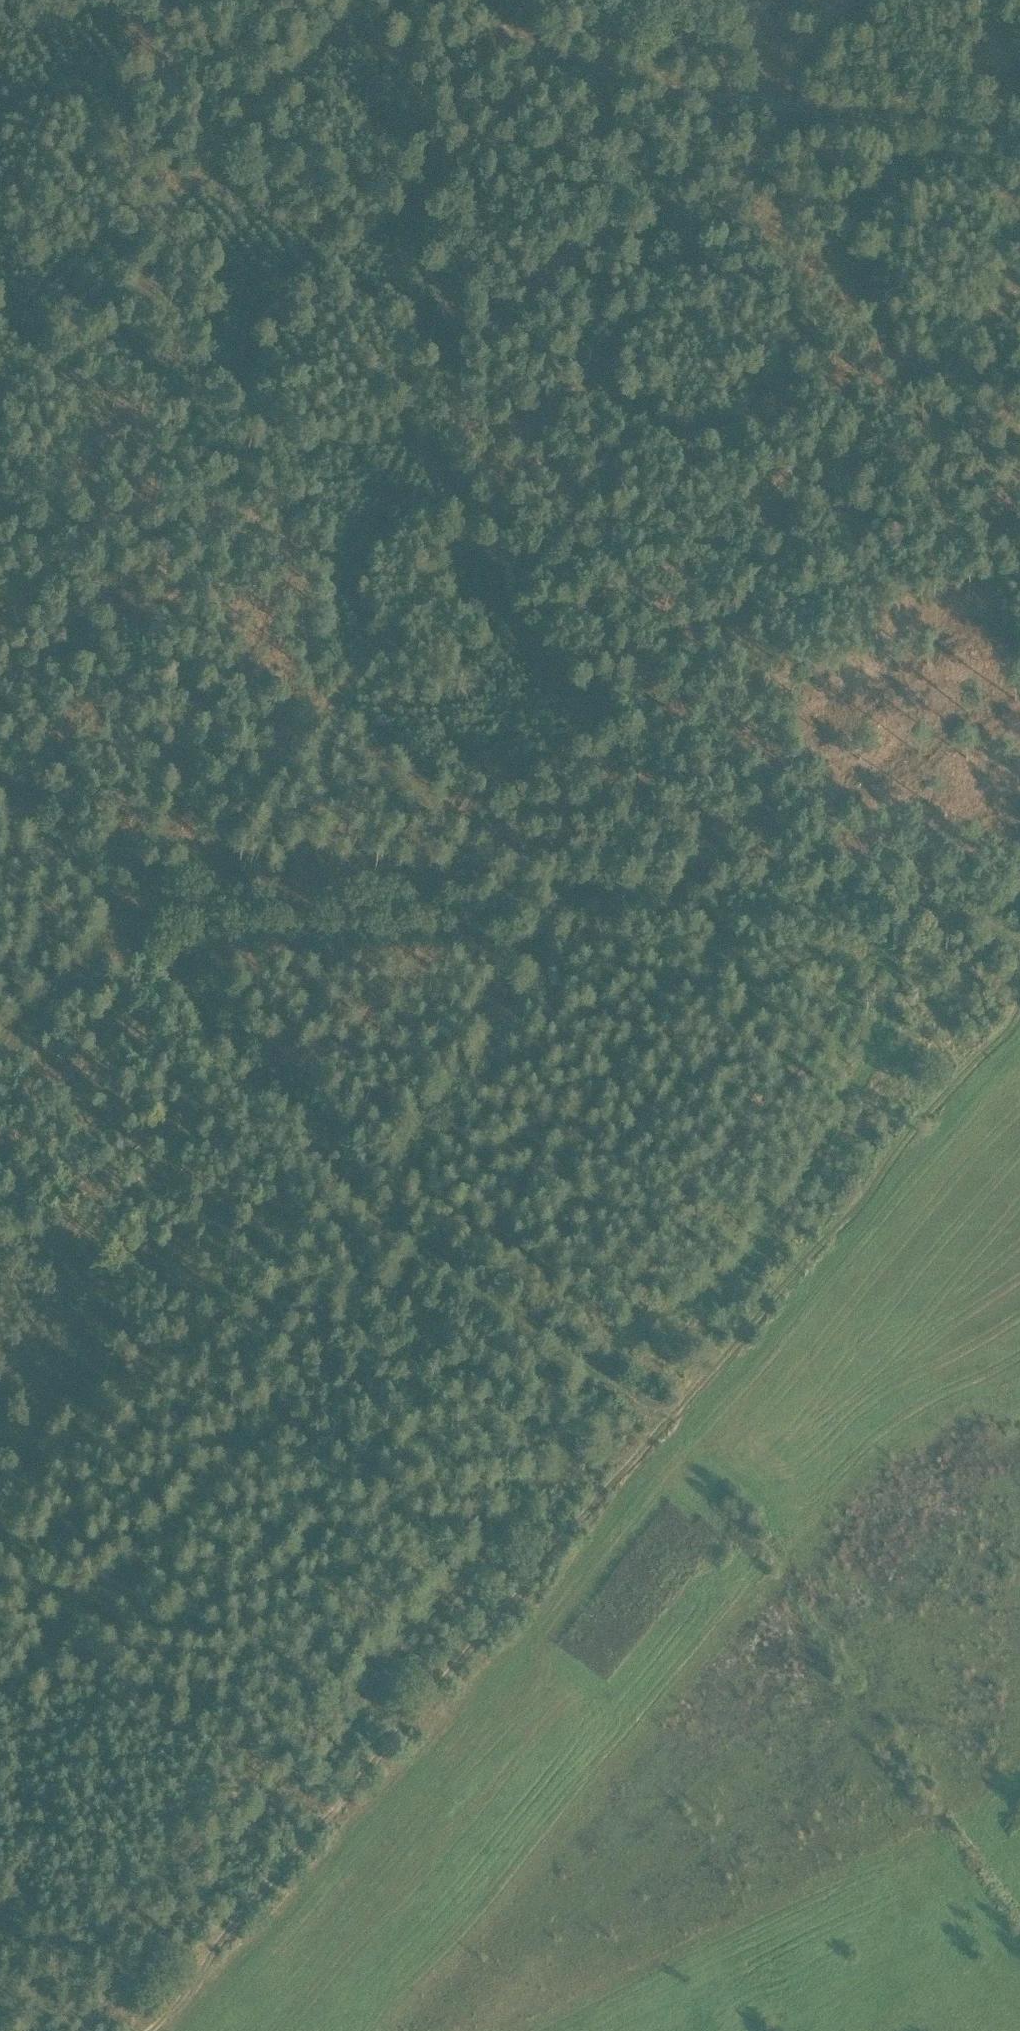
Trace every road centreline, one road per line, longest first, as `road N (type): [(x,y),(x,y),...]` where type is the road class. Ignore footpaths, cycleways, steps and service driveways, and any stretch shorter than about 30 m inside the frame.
road 1 (track): [(148,2030),(1019,1010)]
road 2 (track): [(0,792),(92,896),(121,920),(139,923),(979,921),(1019,935)]
road 3 (track): [(794,112),(404,607),(139,923)]
road 4 (track): [(475,0),(541,61),(591,80),(1019,147)]
road 5 (track): [(0,1054),(139,923)]
road 6 (track): [(862,0),(769,108)]

